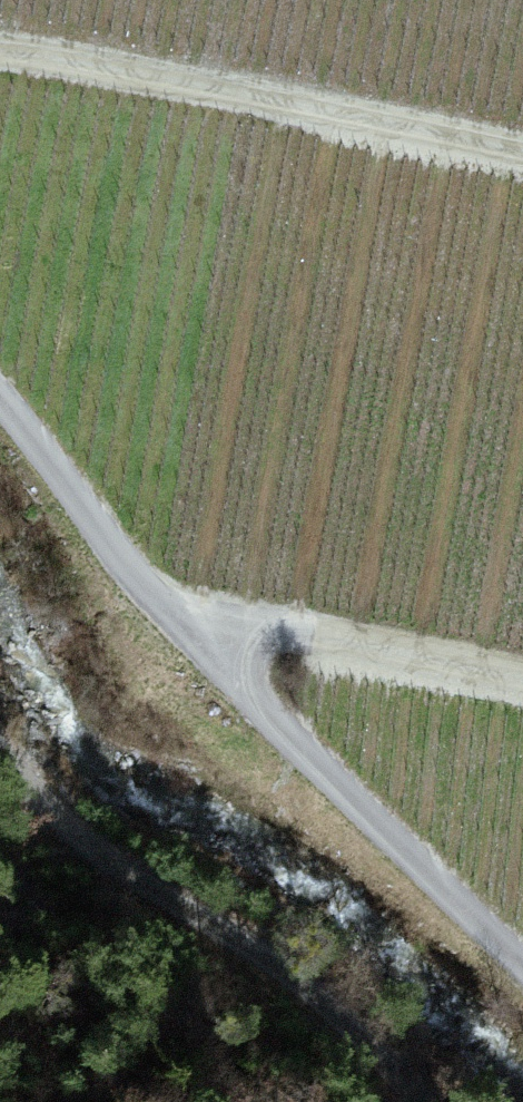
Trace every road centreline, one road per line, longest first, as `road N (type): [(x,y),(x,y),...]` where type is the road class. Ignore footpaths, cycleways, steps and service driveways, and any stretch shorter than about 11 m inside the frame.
road 1 (track): [(0,59),(522,159)]
road 2 (track): [(402,1101),(208,929),(91,864),(0,768)]
road 3 (track): [(177,633),(522,984)]
road 4 (track): [(177,633),(309,642),(522,683)]
road 5 (track): [(177,633),(0,406)]

